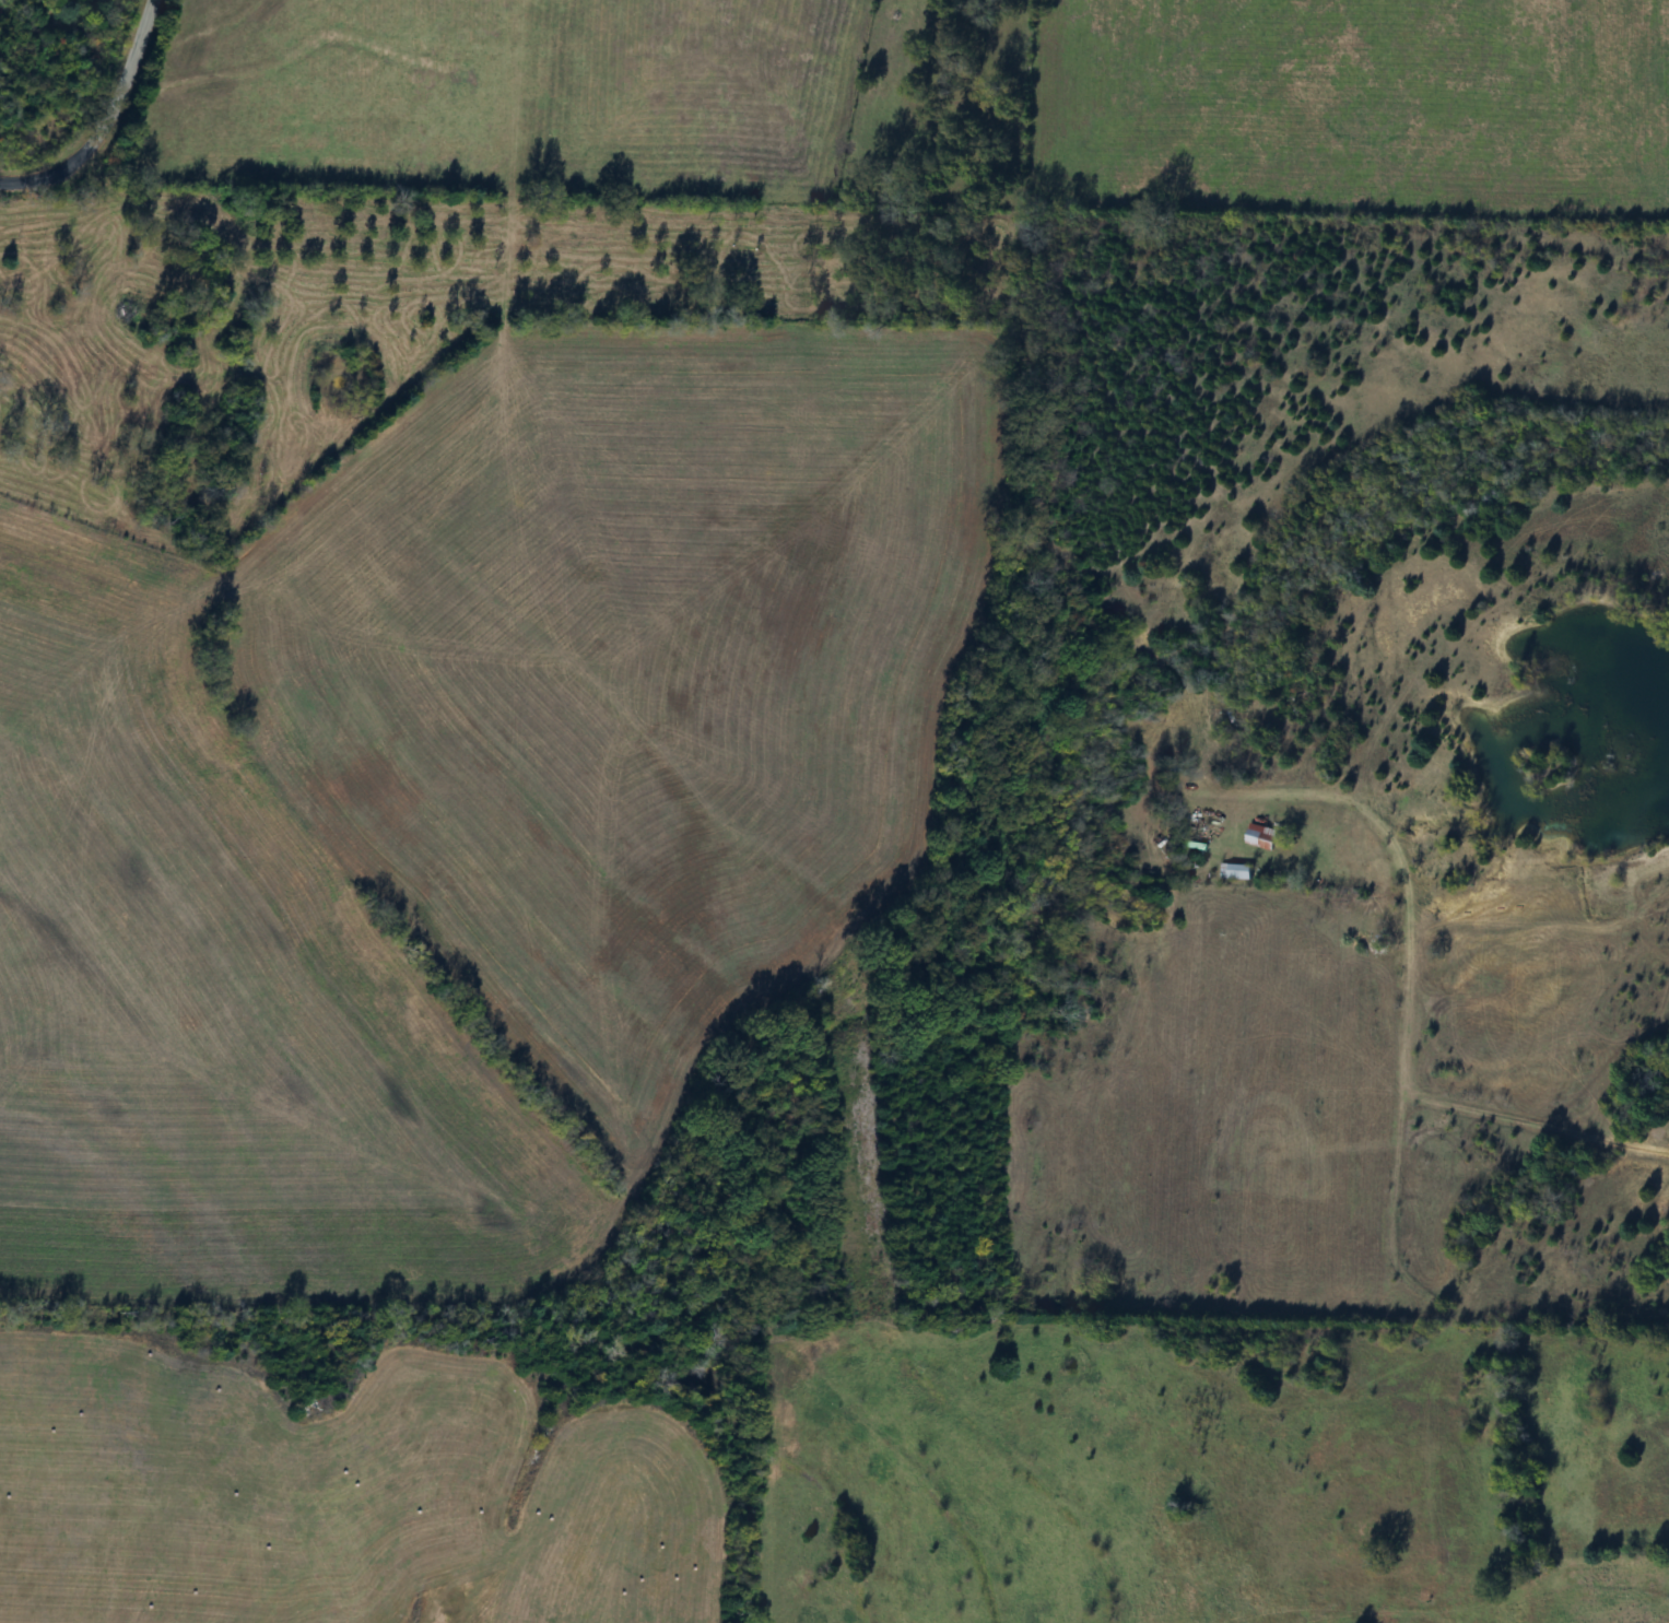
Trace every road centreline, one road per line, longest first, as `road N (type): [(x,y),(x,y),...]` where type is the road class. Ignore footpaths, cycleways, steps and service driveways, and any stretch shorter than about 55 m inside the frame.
road 1 (residential): [(0,184),(50,178),(79,161),(122,102),(134,60)]

